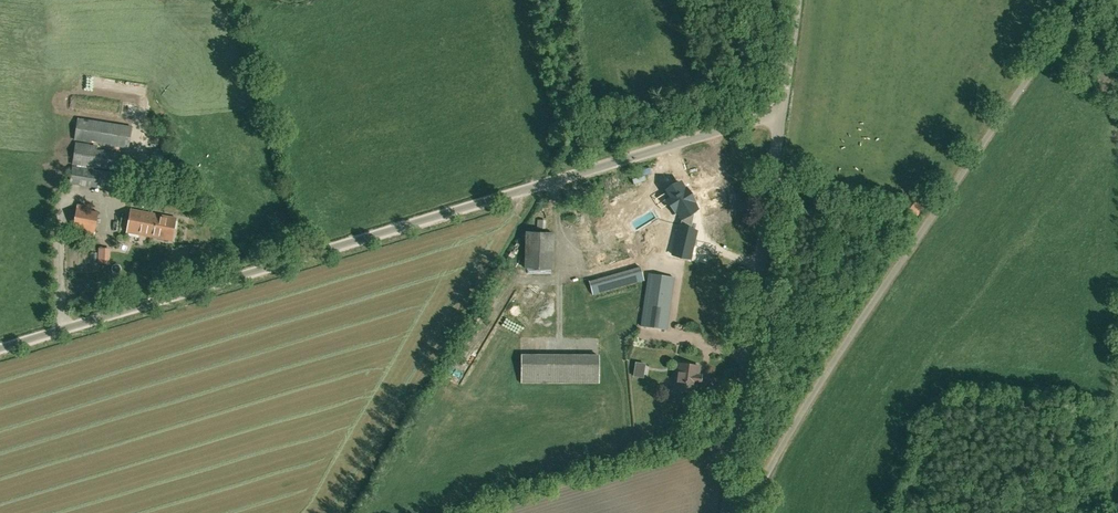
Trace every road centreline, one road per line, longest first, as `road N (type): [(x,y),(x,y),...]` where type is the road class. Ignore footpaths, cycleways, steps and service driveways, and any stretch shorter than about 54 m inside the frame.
road 1 (unclassified): [(0,350),(781,117)]
road 2 (tertiary): [(725,512),(781,117)]

